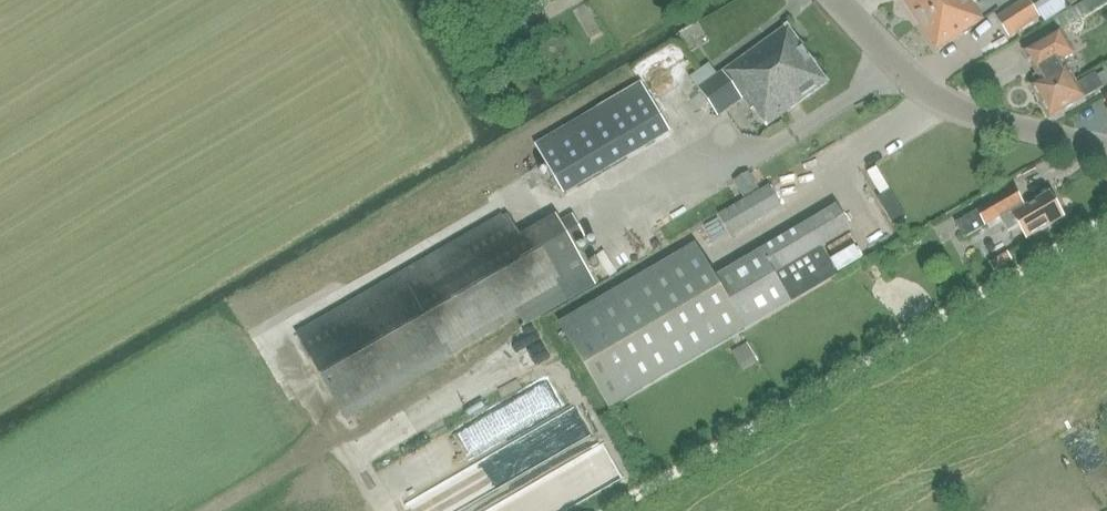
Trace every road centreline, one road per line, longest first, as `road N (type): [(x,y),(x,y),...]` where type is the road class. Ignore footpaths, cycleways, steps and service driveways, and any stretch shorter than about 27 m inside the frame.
road 1 (unclassified): [(1106,151),(1035,135),(921,87),(837,0)]

